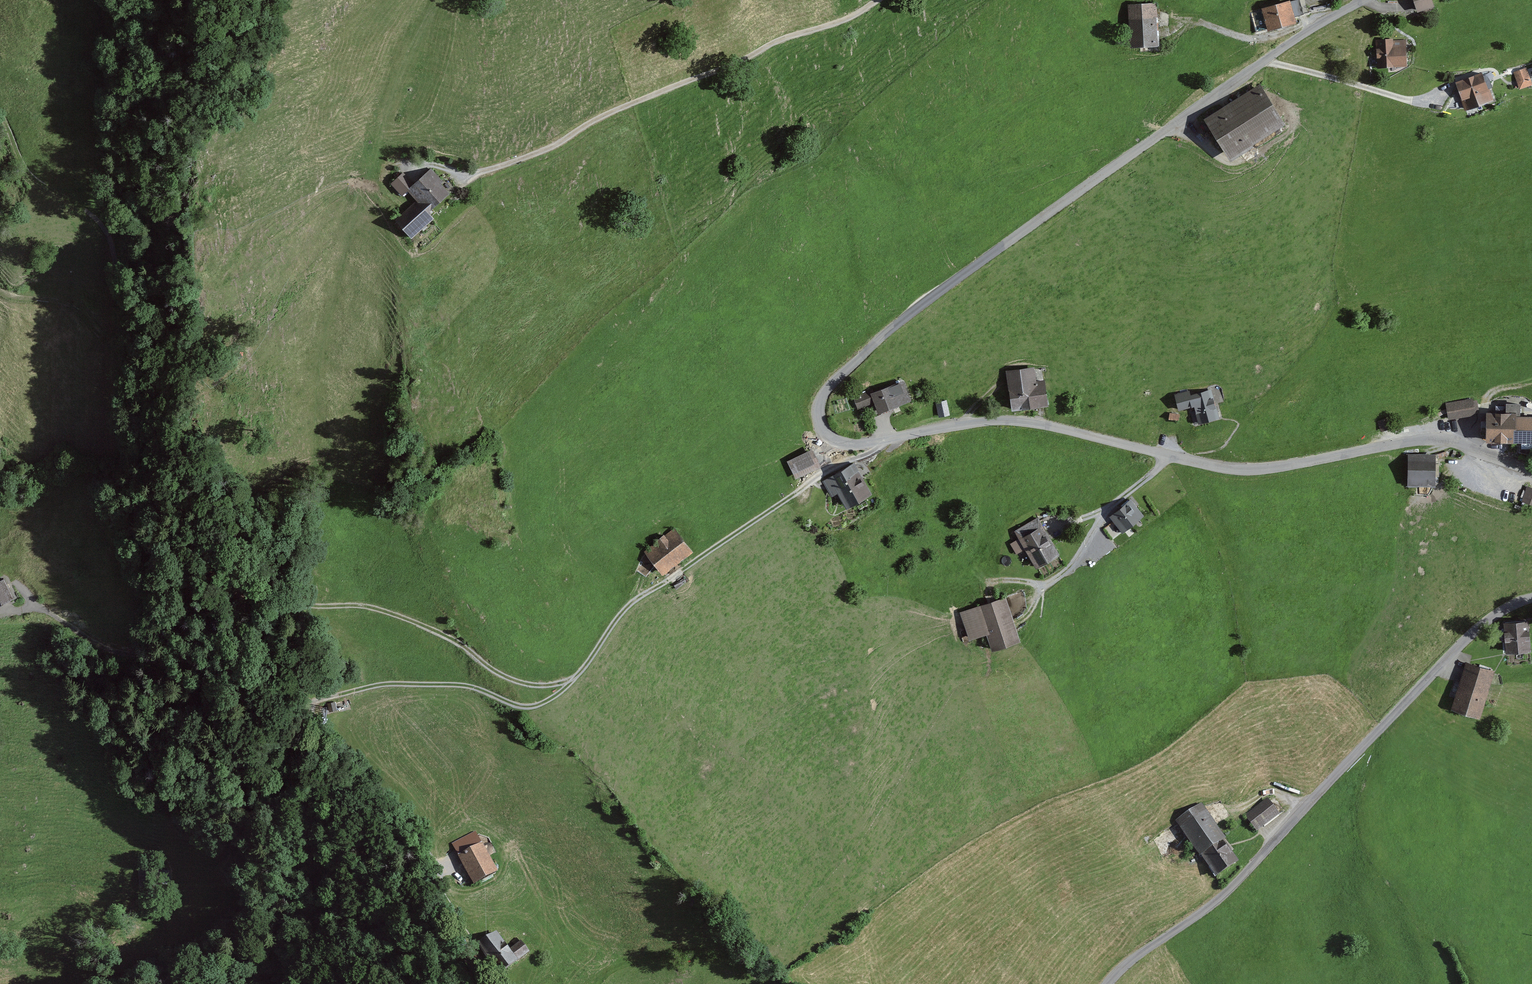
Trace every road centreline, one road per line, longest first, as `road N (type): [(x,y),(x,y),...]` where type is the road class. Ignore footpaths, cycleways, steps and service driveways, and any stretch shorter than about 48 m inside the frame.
road 1 (tertiary): [(1531,470),(1431,439),(1283,465),(1206,465),(1009,420),(852,446),(826,434),(817,415),(833,382),(947,288),(1171,119),(1368,0)]
road 2 (track): [(311,699),(407,685),(466,687),(527,708),(556,702),(636,603),(879,443)]
road 3 (track): [(129,359),(174,391),(197,426),(213,499),(260,581),(287,599),(438,631),(532,684),(580,680)]
road 4 (tertiary): [(1106,983),(1238,885),(1482,624),(1531,597)]
road 5 (track): [(387,171),(410,157),(456,168),(464,180),(884,0)]
road 6 (track): [(14,582),(48,615),(118,655),(245,694),(311,699)]
road 7 (track): [(0,97),(23,163),(89,212),(117,256),(129,359)]
road 8 (track): [(444,875),(424,860),(374,779),(339,751),(311,699)]
road 9 (track): [(1161,453),(1156,473),(1103,510),(1076,559),(1022,607)]
road 10 (track): [(0,288),(19,298),(68,301),(129,359)]

